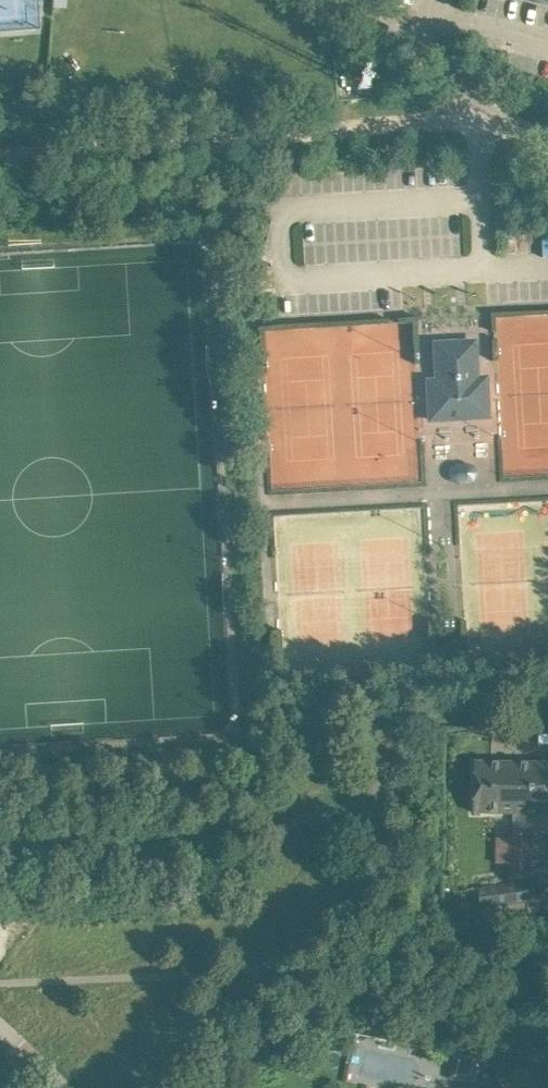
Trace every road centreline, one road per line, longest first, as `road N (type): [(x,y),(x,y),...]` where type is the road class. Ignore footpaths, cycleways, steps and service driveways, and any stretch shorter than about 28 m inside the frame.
road 1 (track): [(0,154),(477,120),(486,111)]
road 2 (unclassified): [(547,144),(441,79),(348,0)]

